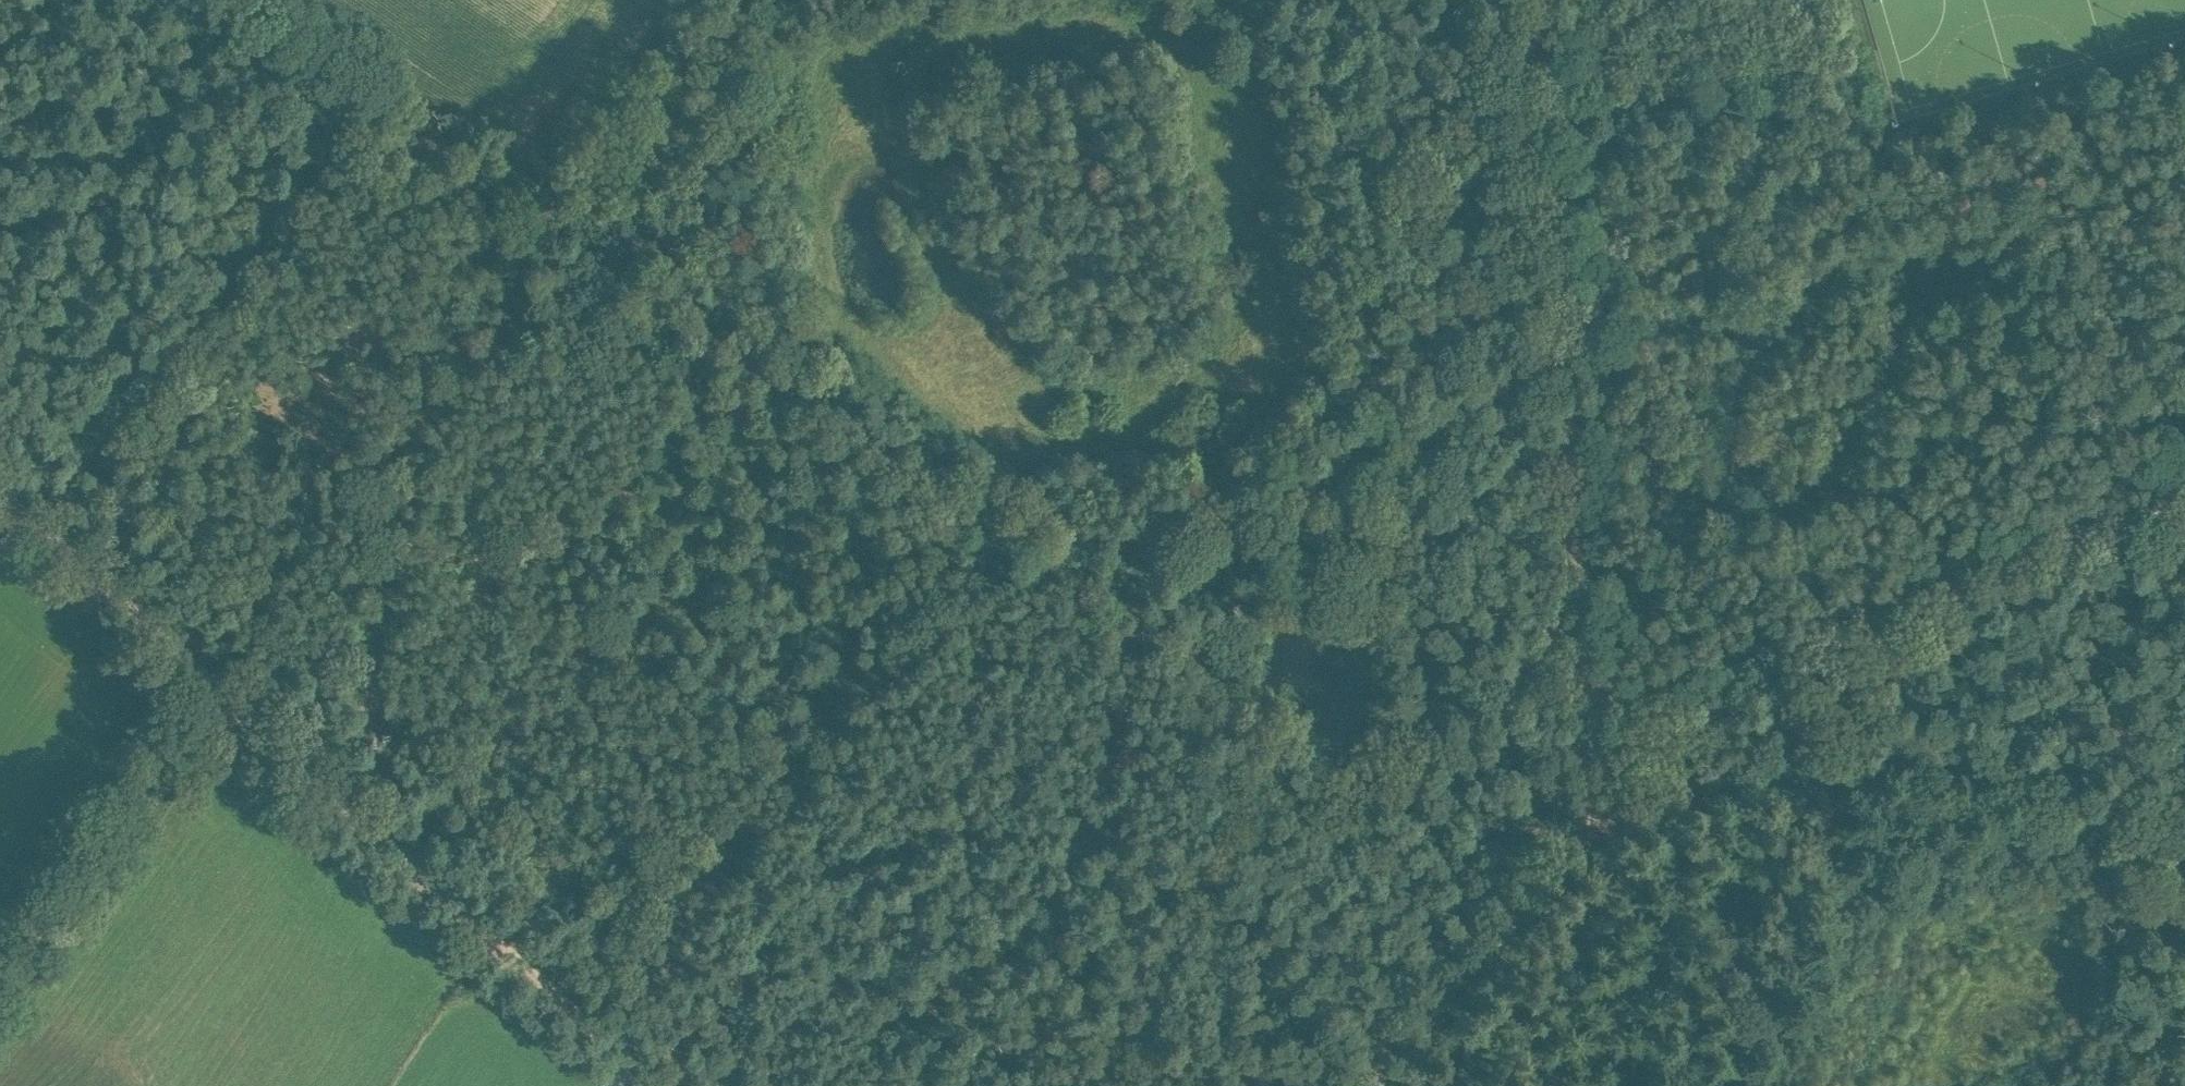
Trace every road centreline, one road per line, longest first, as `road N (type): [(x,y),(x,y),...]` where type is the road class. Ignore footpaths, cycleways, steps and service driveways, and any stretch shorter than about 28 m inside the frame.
road 1 (track): [(666,1085),(0,484)]
road 2 (track): [(1591,818),(1530,0)]
road 3 (track): [(33,513),(347,84)]
road 4 (track): [(1368,1085),(1591,818)]

